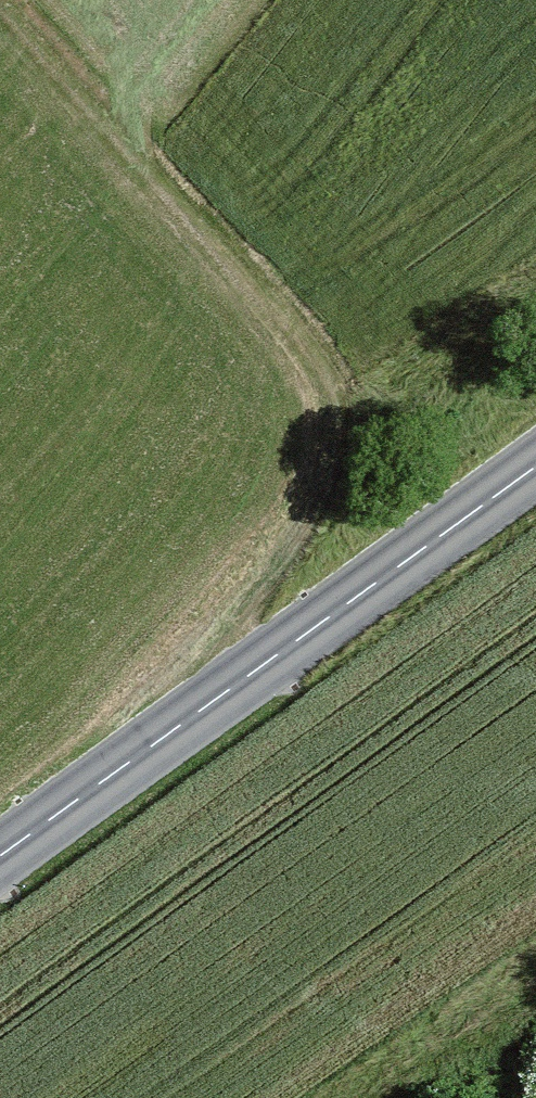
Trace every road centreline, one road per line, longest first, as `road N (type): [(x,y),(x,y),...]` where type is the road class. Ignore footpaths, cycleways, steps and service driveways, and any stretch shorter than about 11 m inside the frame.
road 1 (track): [(0,25),(325,411),(337,484),(301,562),(202,709)]
road 2 (tertiary): [(0,859),(535,468)]

